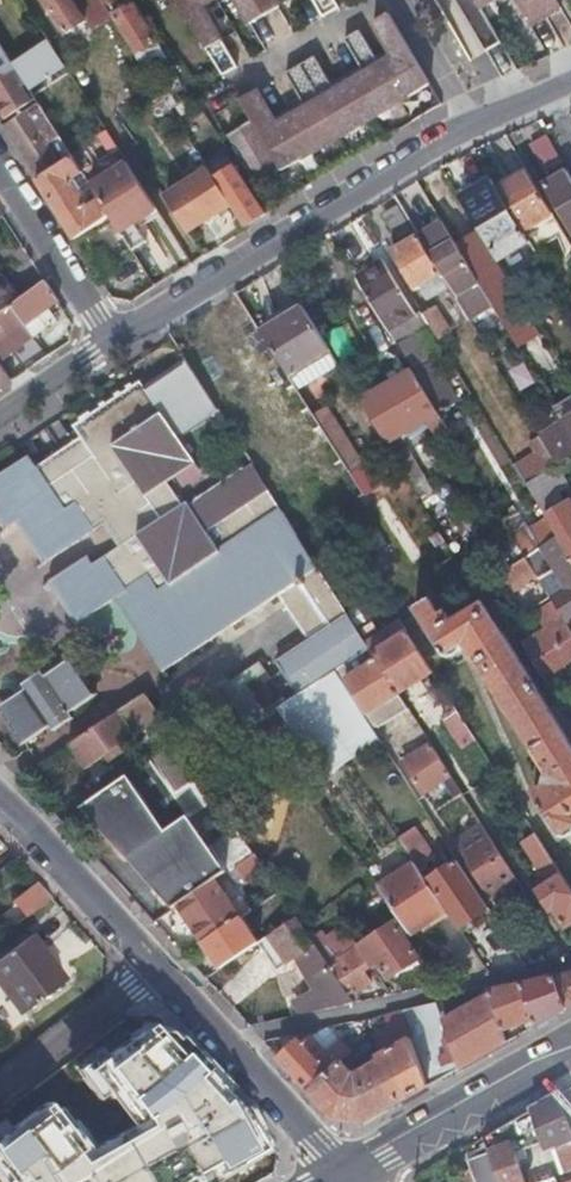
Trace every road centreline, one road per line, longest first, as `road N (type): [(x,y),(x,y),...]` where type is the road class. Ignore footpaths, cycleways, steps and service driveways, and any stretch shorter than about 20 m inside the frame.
road 1 (residential): [(110,341),(455,136),(570,82)]
road 2 (residential): [(225,1043),(252,1028),(570,961)]
road 3 (secondary): [(570,1051),(348,1177)]
road 4 (residential): [(0,167),(110,341)]
road 5 (residential): [(155,967),(0,1089)]
road 6 (residential): [(348,1177),(225,1043)]
road 7 (residential): [(155,967),(34,834)]
road 8 (residential): [(0,415),(110,341)]

